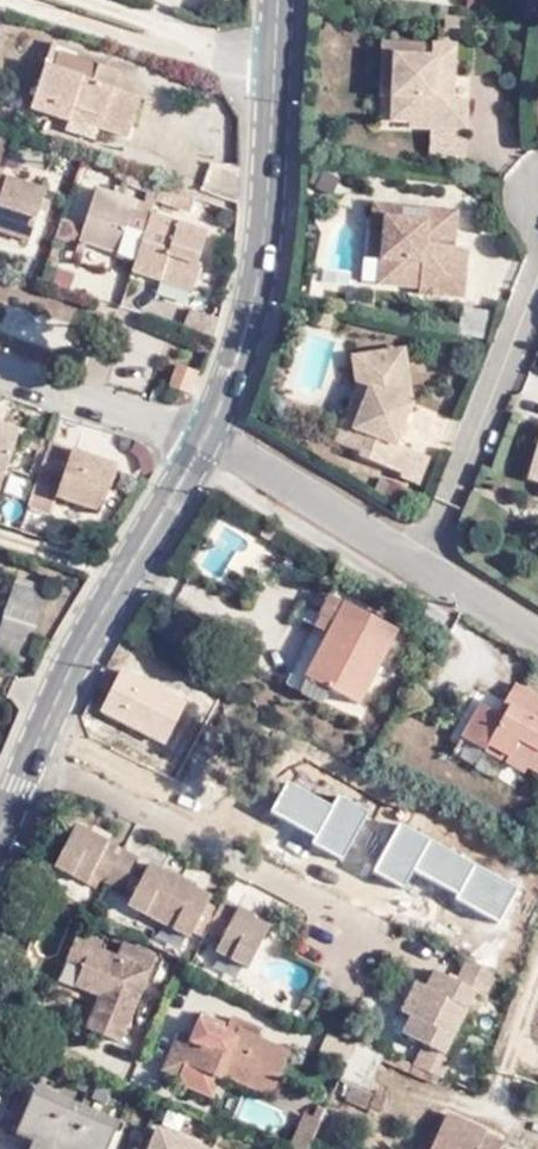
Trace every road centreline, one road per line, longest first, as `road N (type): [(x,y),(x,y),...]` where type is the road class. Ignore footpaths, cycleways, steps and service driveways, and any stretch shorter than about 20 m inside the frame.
road 1 (tertiary): [(204,439),(243,337),(262,248),(278,0)]
road 2 (tertiary): [(0,835),(69,683),(204,439)]
road 3 (residential): [(204,439),(424,567),(537,647)]

